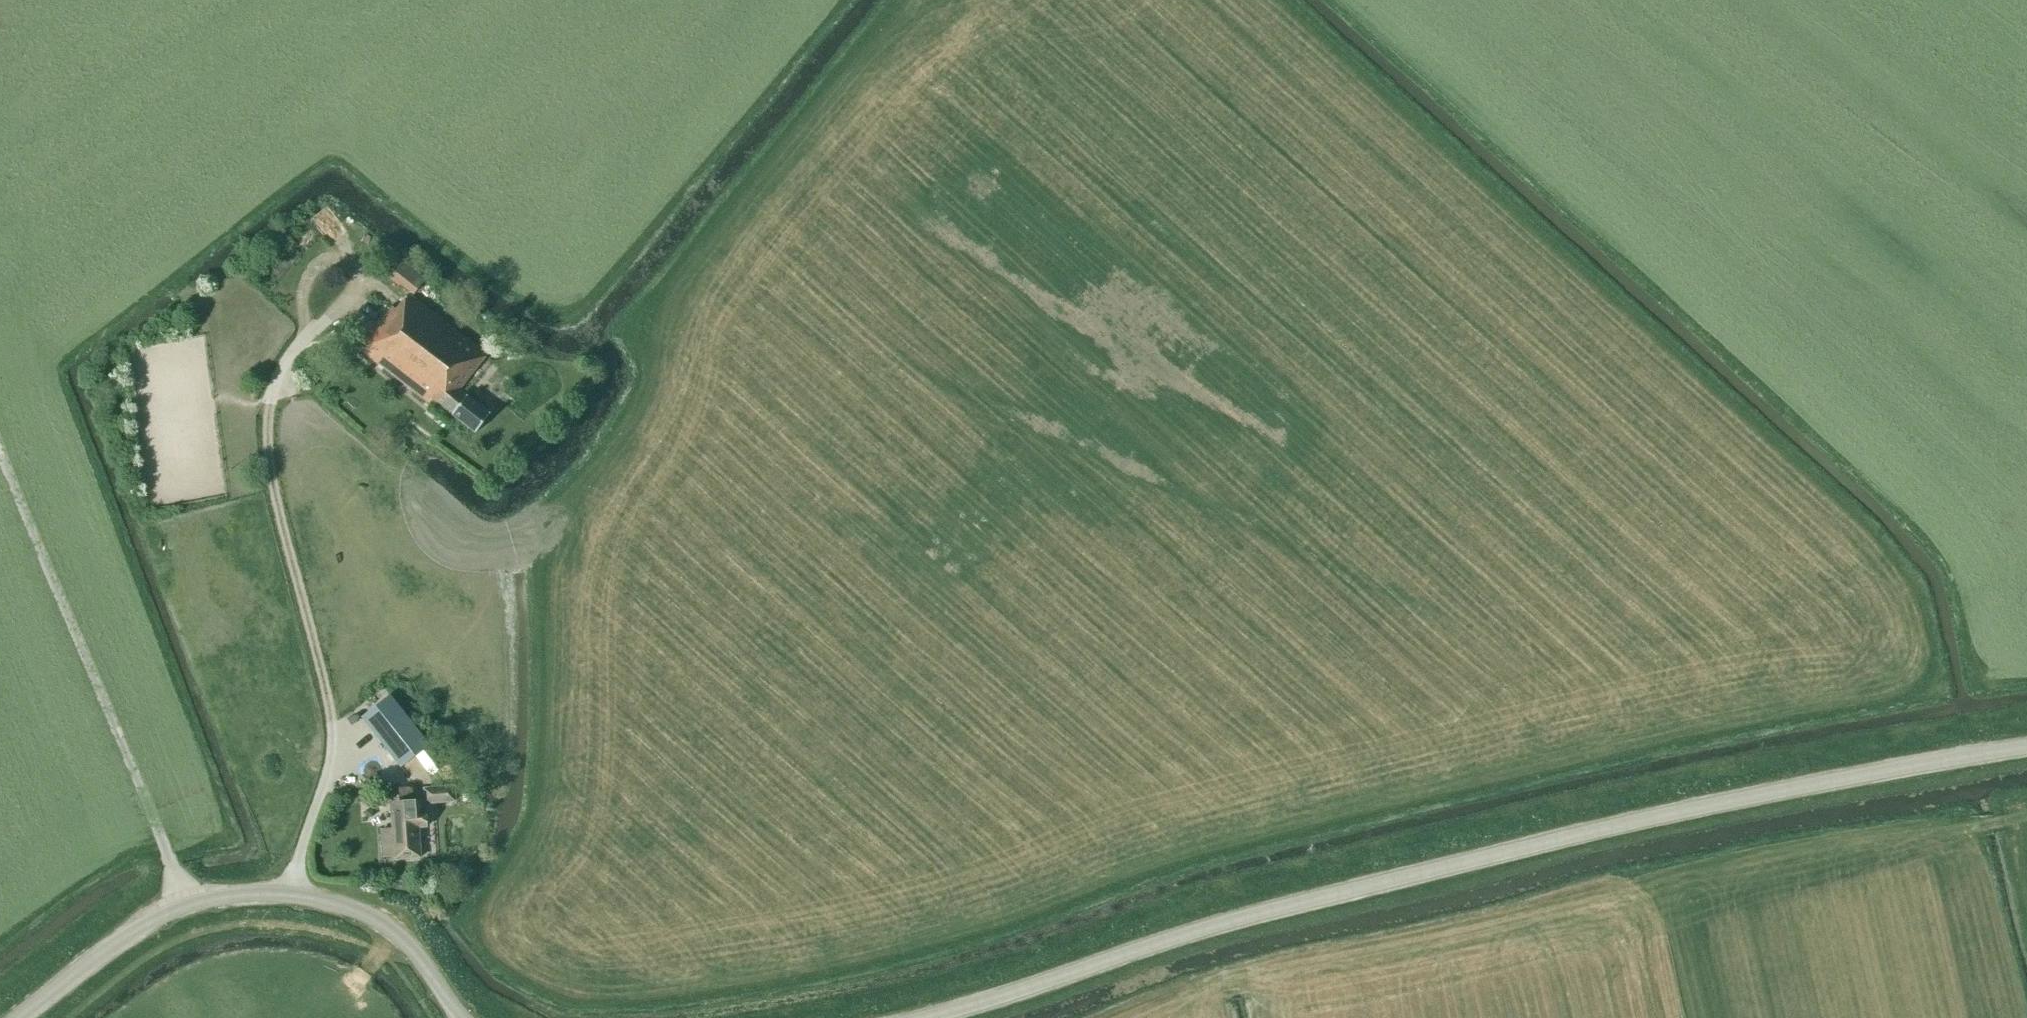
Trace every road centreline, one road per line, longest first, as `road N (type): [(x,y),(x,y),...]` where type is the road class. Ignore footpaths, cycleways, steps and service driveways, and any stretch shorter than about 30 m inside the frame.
road 1 (tertiary): [(923,1017),(1290,905),(1646,819),(2026,746)]
road 2 (track): [(289,896),(332,741),(325,681),(273,487),(267,422),(274,384),(302,340),(362,289),(351,261),(315,269),(307,285),(307,321)]
road 3 (unclassified): [(186,907),(0,436)]
road 4 (tertiary): [(186,907),(257,893),(349,907),(408,945),(462,1017)]
road 5 (tertiary): [(19,1017),(123,938),(186,907)]

